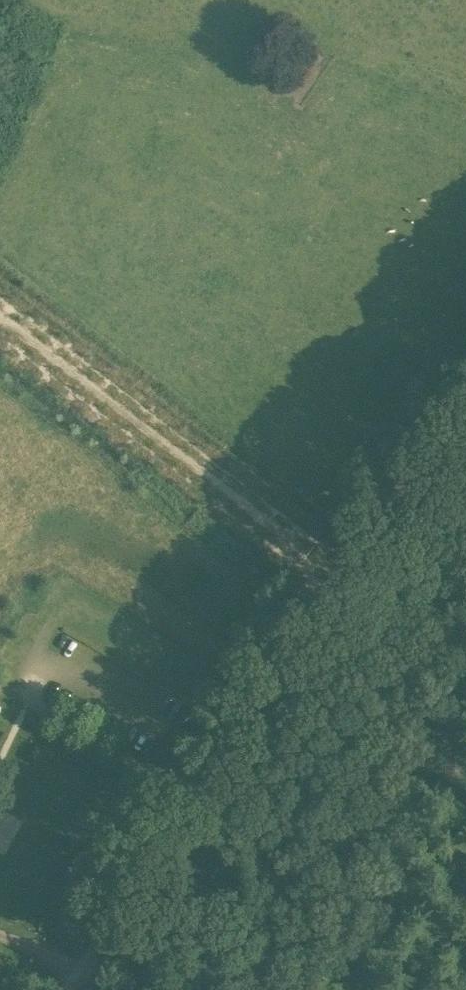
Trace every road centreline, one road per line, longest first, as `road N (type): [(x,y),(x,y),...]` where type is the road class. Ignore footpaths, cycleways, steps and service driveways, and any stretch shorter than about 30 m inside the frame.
road 1 (track): [(343,590),(86,964),(156,989)]
road 2 (track): [(0,311),(343,590)]
road 3 (track): [(465,436),(343,590)]

